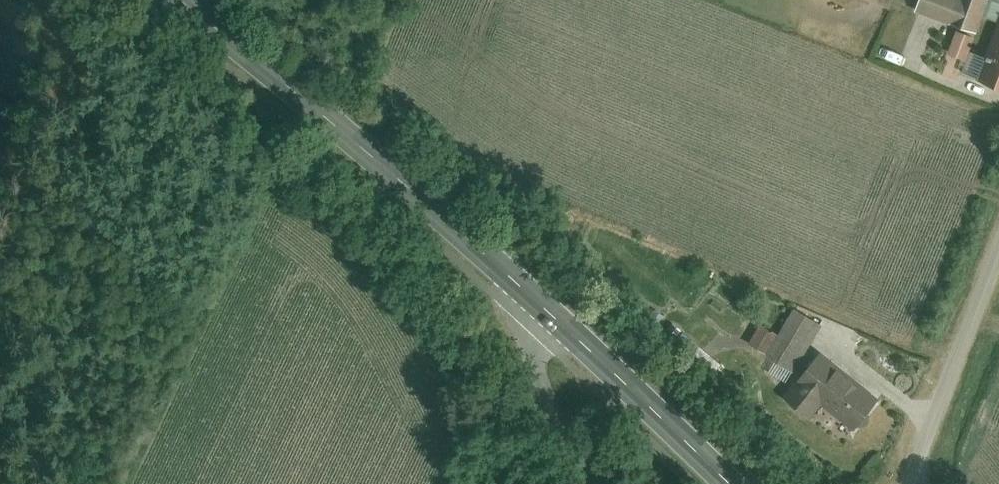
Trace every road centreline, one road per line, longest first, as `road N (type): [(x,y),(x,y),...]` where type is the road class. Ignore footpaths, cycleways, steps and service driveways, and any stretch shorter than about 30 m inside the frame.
road 1 (primary): [(553,313),(183,0)]
road 2 (unclassified): [(899,483),(998,232)]
road 3 (primary): [(730,483),(553,313)]
road 4 (unclassified): [(601,483),(536,380),(533,345),(553,313)]

